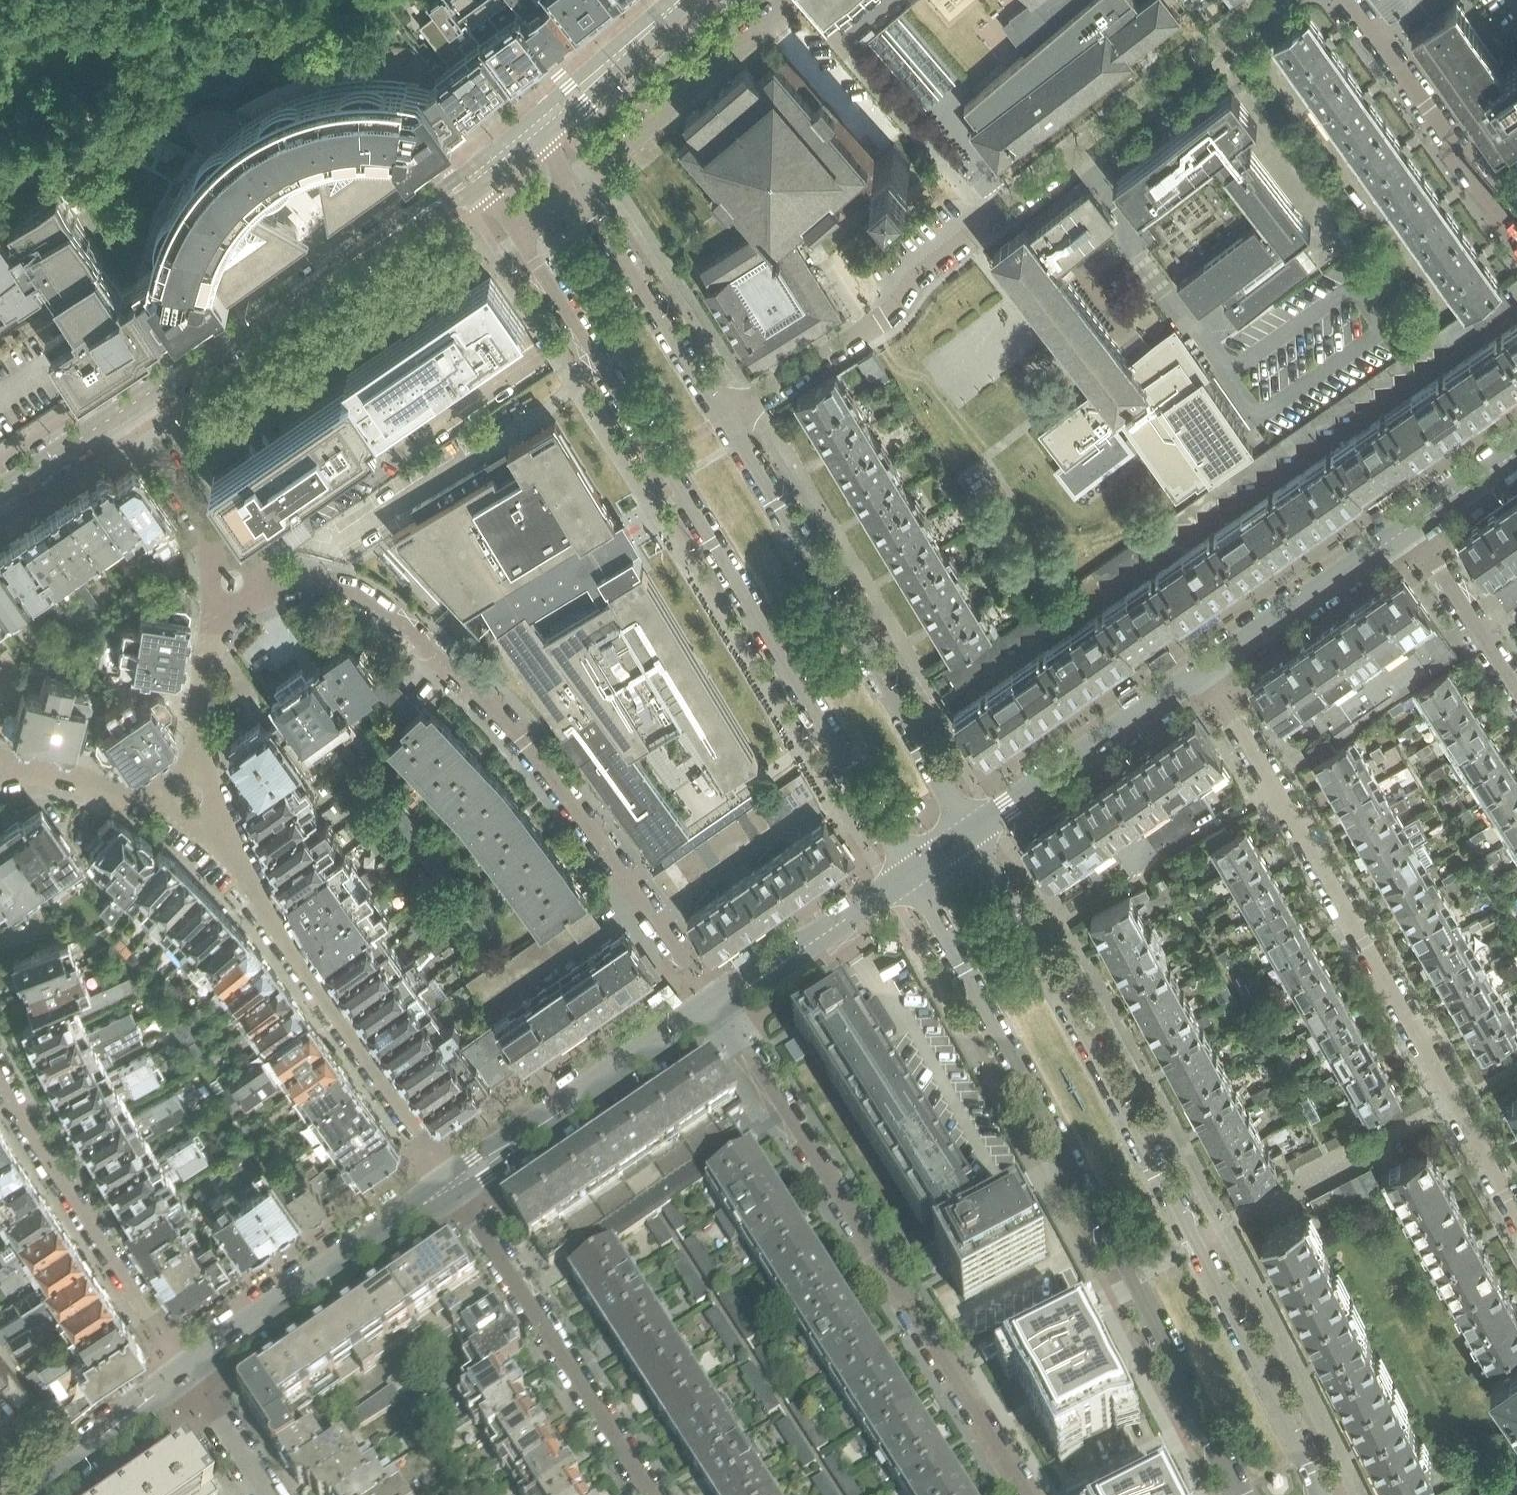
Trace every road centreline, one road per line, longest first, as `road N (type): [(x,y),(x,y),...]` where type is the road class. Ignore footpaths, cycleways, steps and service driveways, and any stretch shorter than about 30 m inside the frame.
road 1 (residential): [(489,183),(913,874)]
road 2 (residential): [(1325,1494),(975,831)]
road 3 (residential): [(913,874),(1242,1494)]
road 4 (residential): [(725,419),(882,323),(1276,0)]
road 5 (residential): [(278,582),(354,597),(400,623),(477,690),(658,918),(716,1010)]
road 6 (residential): [(1516,1211),(1206,669)]
road 7 (residential): [(1027,1494),(716,1010)]
road 8 (residential): [(975,831),(725,419)]
road 9 (residential): [(452,1185),(217,829)]
road 10 (residential): [(652,1494),(452,1185)]
road 11 (residential): [(0,1070),(189,1372)]
road 12 (tertiary): [(125,410),(406,225)]
road 13 (residential): [(725,419),(542,138)]
road 14 (unclassified): [(189,1372),(452,1185)]
road 15 (unclassified): [(452,1185),(716,1010)]
road 16 (residential): [(1516,231),(1349,0)]
road 17 (unclassified): [(975,831),(1206,669)]
road 18 (unclassified): [(1206,669),(1414,524)]
road 19 (unclassified): [(716,1010),(913,874)]
road 20 (unclassified): [(37,1494),(189,1372)]
road 21 (residential): [(1414,524),(1516,687)]
road 22 (residential): [(216,547),(125,410)]
road 23 (residential): [(156,797),(77,776),(0,775)]
road 24 (tertiary): [(0,494),(125,410)]
road 25 (residential): [(189,1372),(270,1494)]
road 26 (residential): [(202,762),(198,680),(219,621)]
road 27 (unclassified): [(1414,524),(1516,453)]

